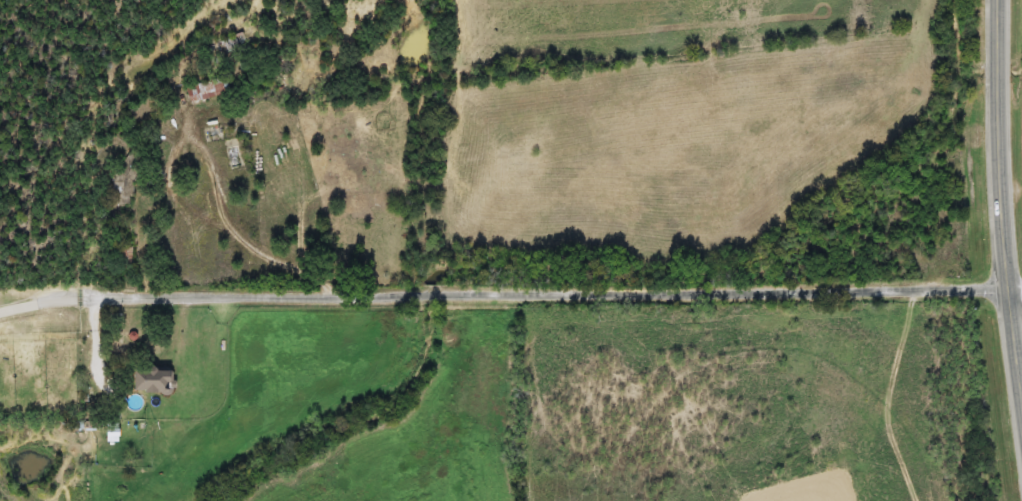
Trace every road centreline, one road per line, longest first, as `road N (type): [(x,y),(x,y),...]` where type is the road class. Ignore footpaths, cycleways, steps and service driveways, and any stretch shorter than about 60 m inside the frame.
road 1 (residential): [(330,289),(1008,286)]
road 2 (trunk): [(1021,398),(1001,216),(996,0)]
road 3 (residential): [(330,289),(108,296),(0,314)]

